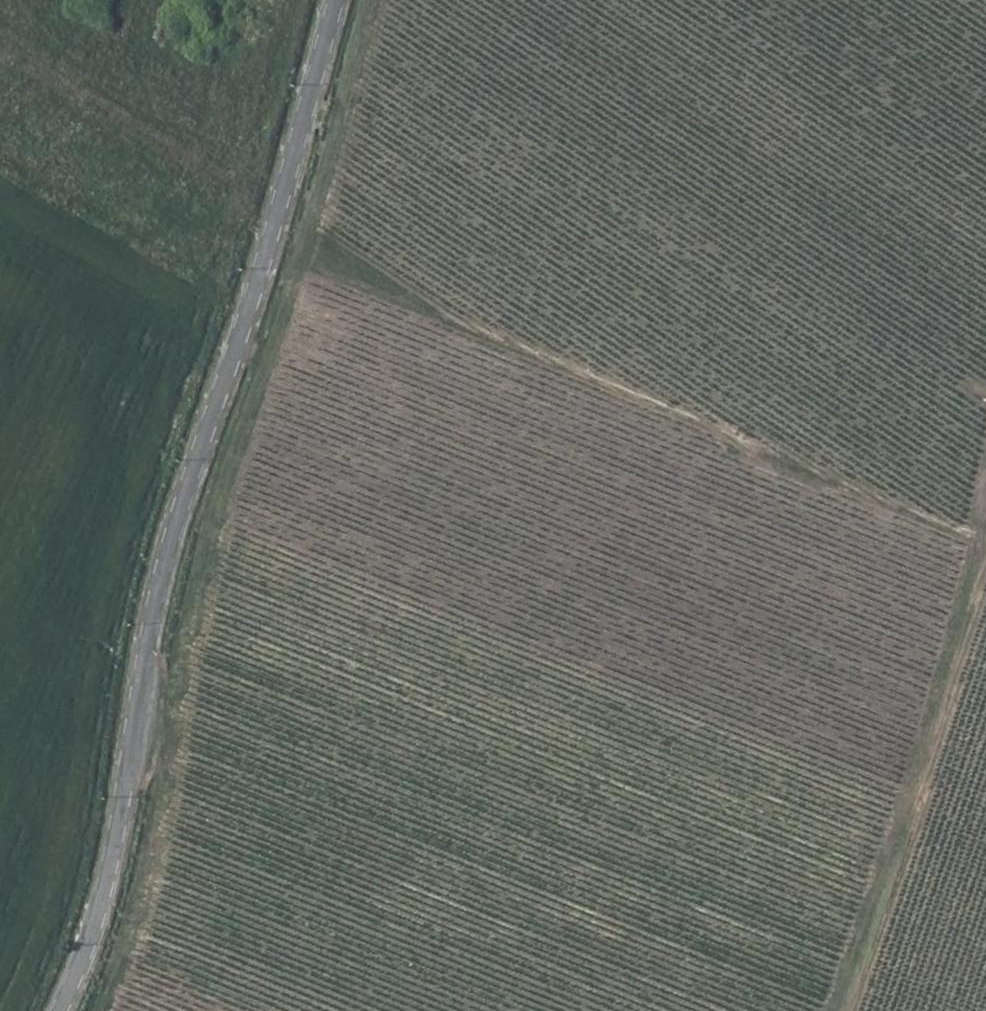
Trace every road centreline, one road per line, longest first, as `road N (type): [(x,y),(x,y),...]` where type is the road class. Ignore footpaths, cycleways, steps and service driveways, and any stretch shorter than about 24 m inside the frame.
road 1 (unclassified): [(335,0),(268,248),(176,522),(115,837),(58,1010)]
road 2 (track): [(985,482),(855,1010)]

